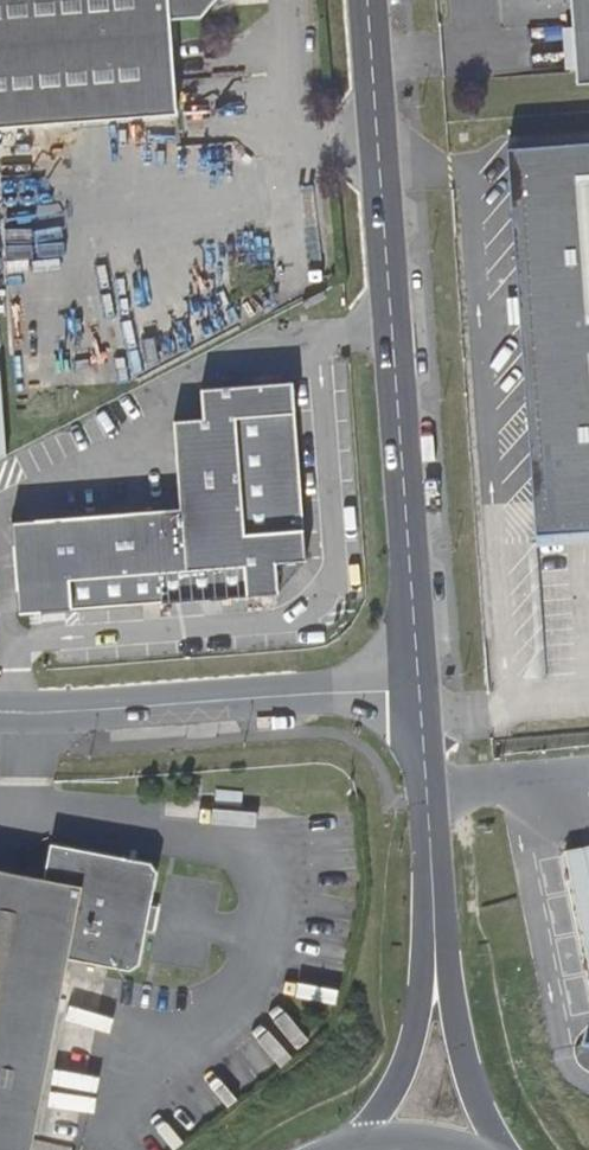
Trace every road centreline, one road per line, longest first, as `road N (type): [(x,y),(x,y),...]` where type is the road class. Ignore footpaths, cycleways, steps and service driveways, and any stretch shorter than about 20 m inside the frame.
road 1 (unclassified): [(420,690),(366,0)]
road 2 (unclassified): [(0,714),(420,690)]
road 3 (unclassified): [(438,994),(420,690)]
road 4 (unclassified): [(438,994),(396,1084),(347,1149)]
road 5 (unclassified): [(503,1149),(438,994)]

